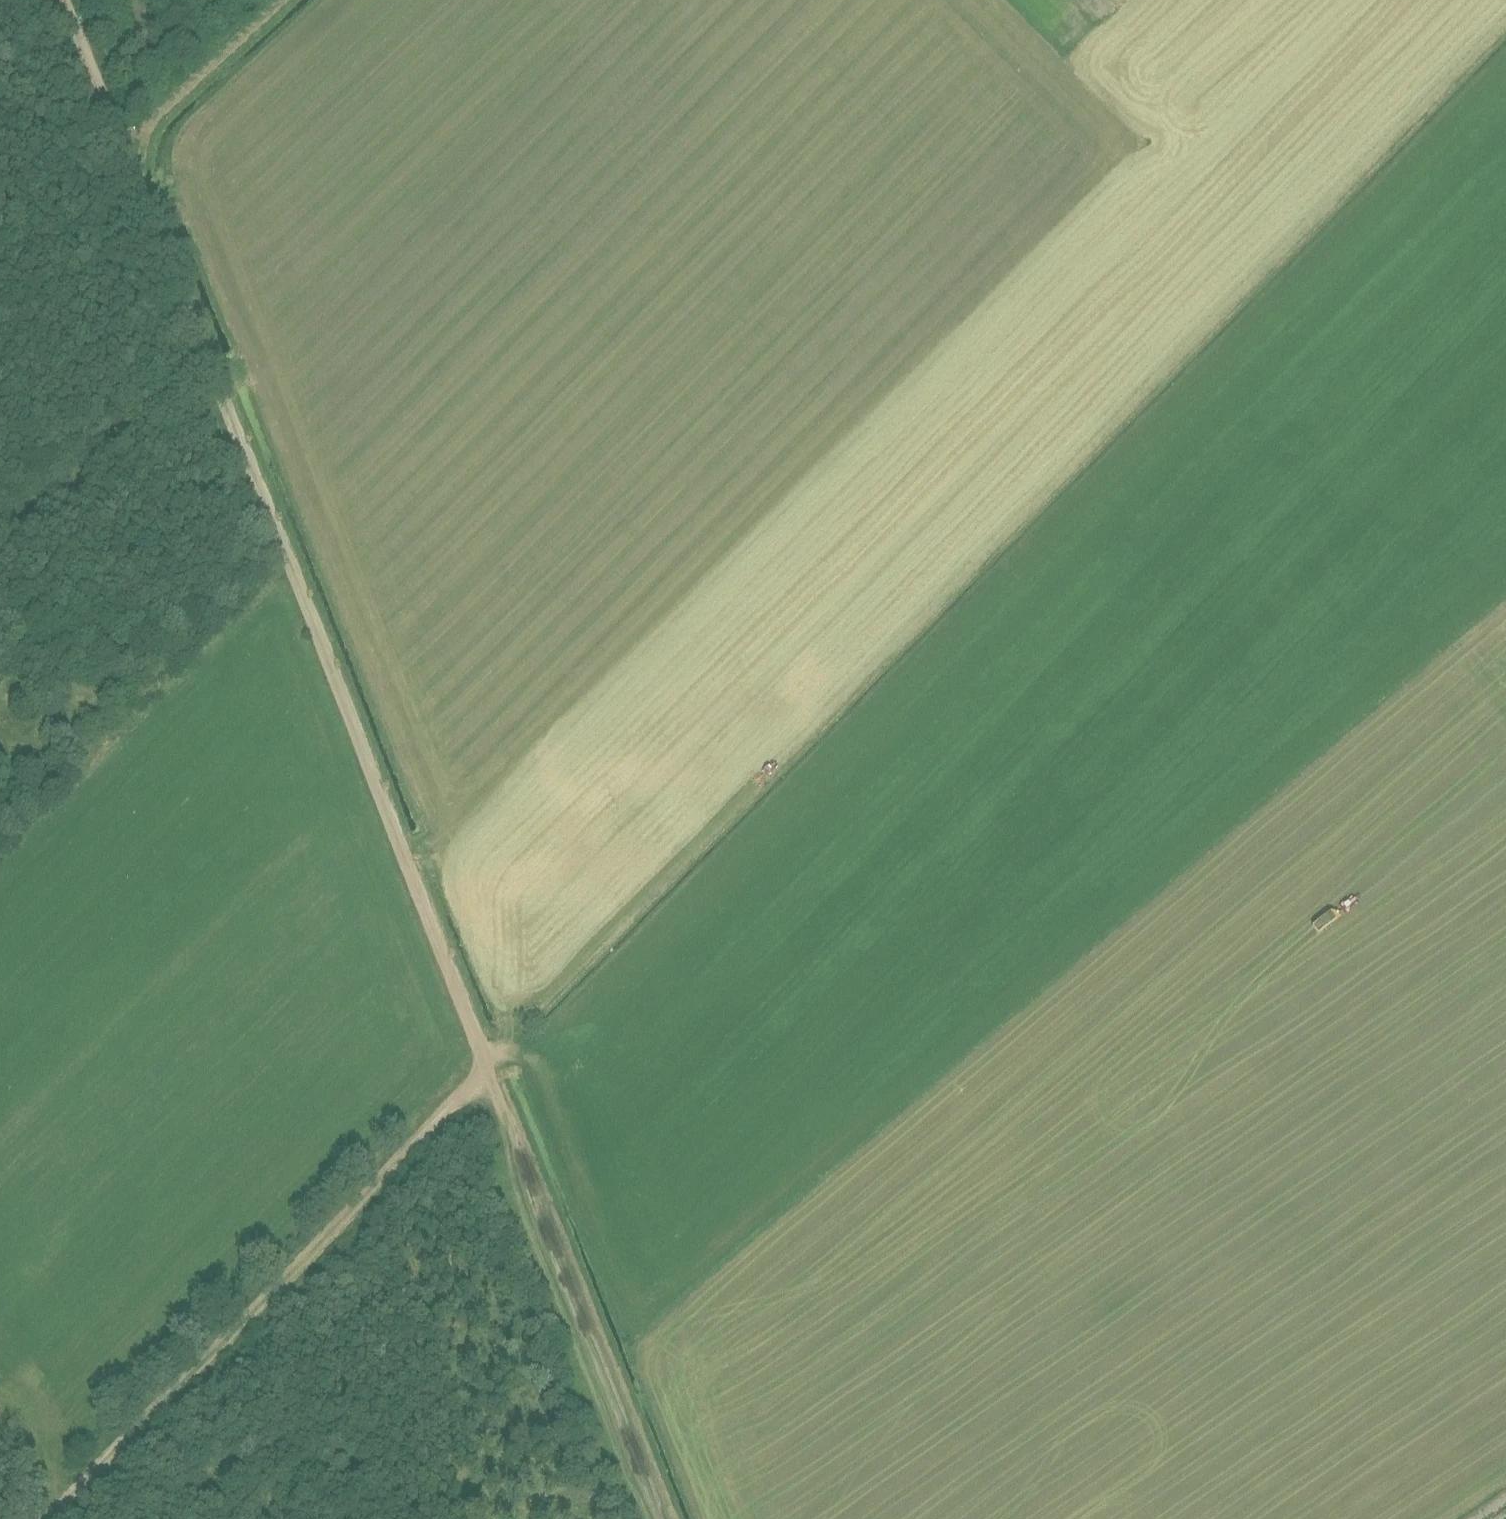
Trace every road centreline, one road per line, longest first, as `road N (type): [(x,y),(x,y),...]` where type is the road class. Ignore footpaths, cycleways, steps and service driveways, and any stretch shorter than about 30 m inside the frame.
road 1 (track): [(124,143),(479,1041),(481,1072)]
road 2 (track): [(481,1072),(39,1518)]
road 3 (track): [(481,1072),(658,1518)]
road 4 (track): [(66,0),(124,143)]

